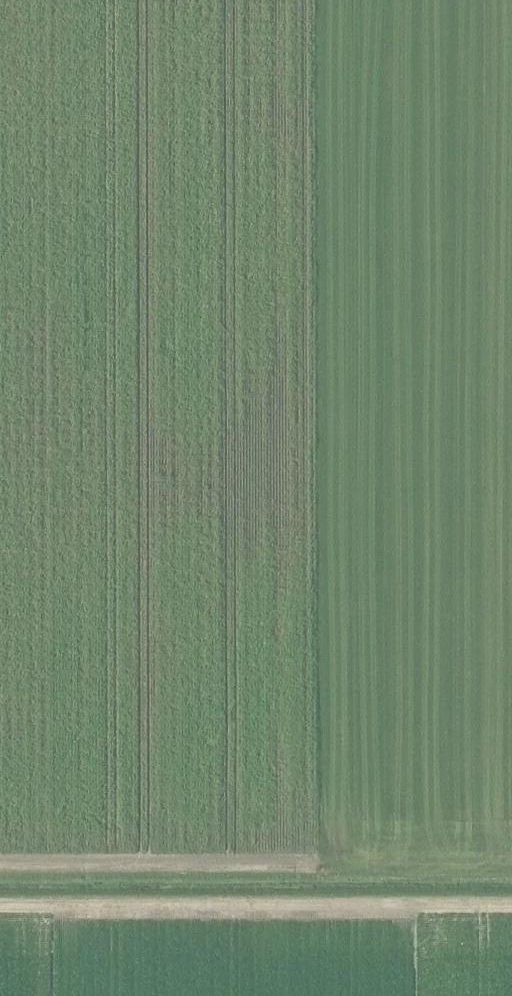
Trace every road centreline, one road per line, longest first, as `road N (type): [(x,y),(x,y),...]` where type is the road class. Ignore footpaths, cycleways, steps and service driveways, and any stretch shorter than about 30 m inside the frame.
road 1 (track): [(0,902),(511,902)]

